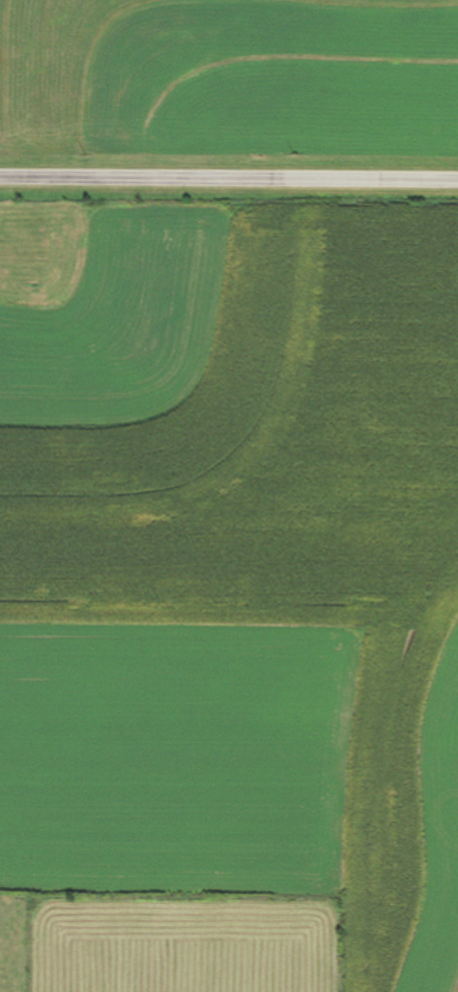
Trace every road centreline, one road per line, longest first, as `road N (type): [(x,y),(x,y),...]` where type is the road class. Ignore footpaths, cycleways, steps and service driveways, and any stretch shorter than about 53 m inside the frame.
road 1 (residential): [(0,175),(457,173)]

